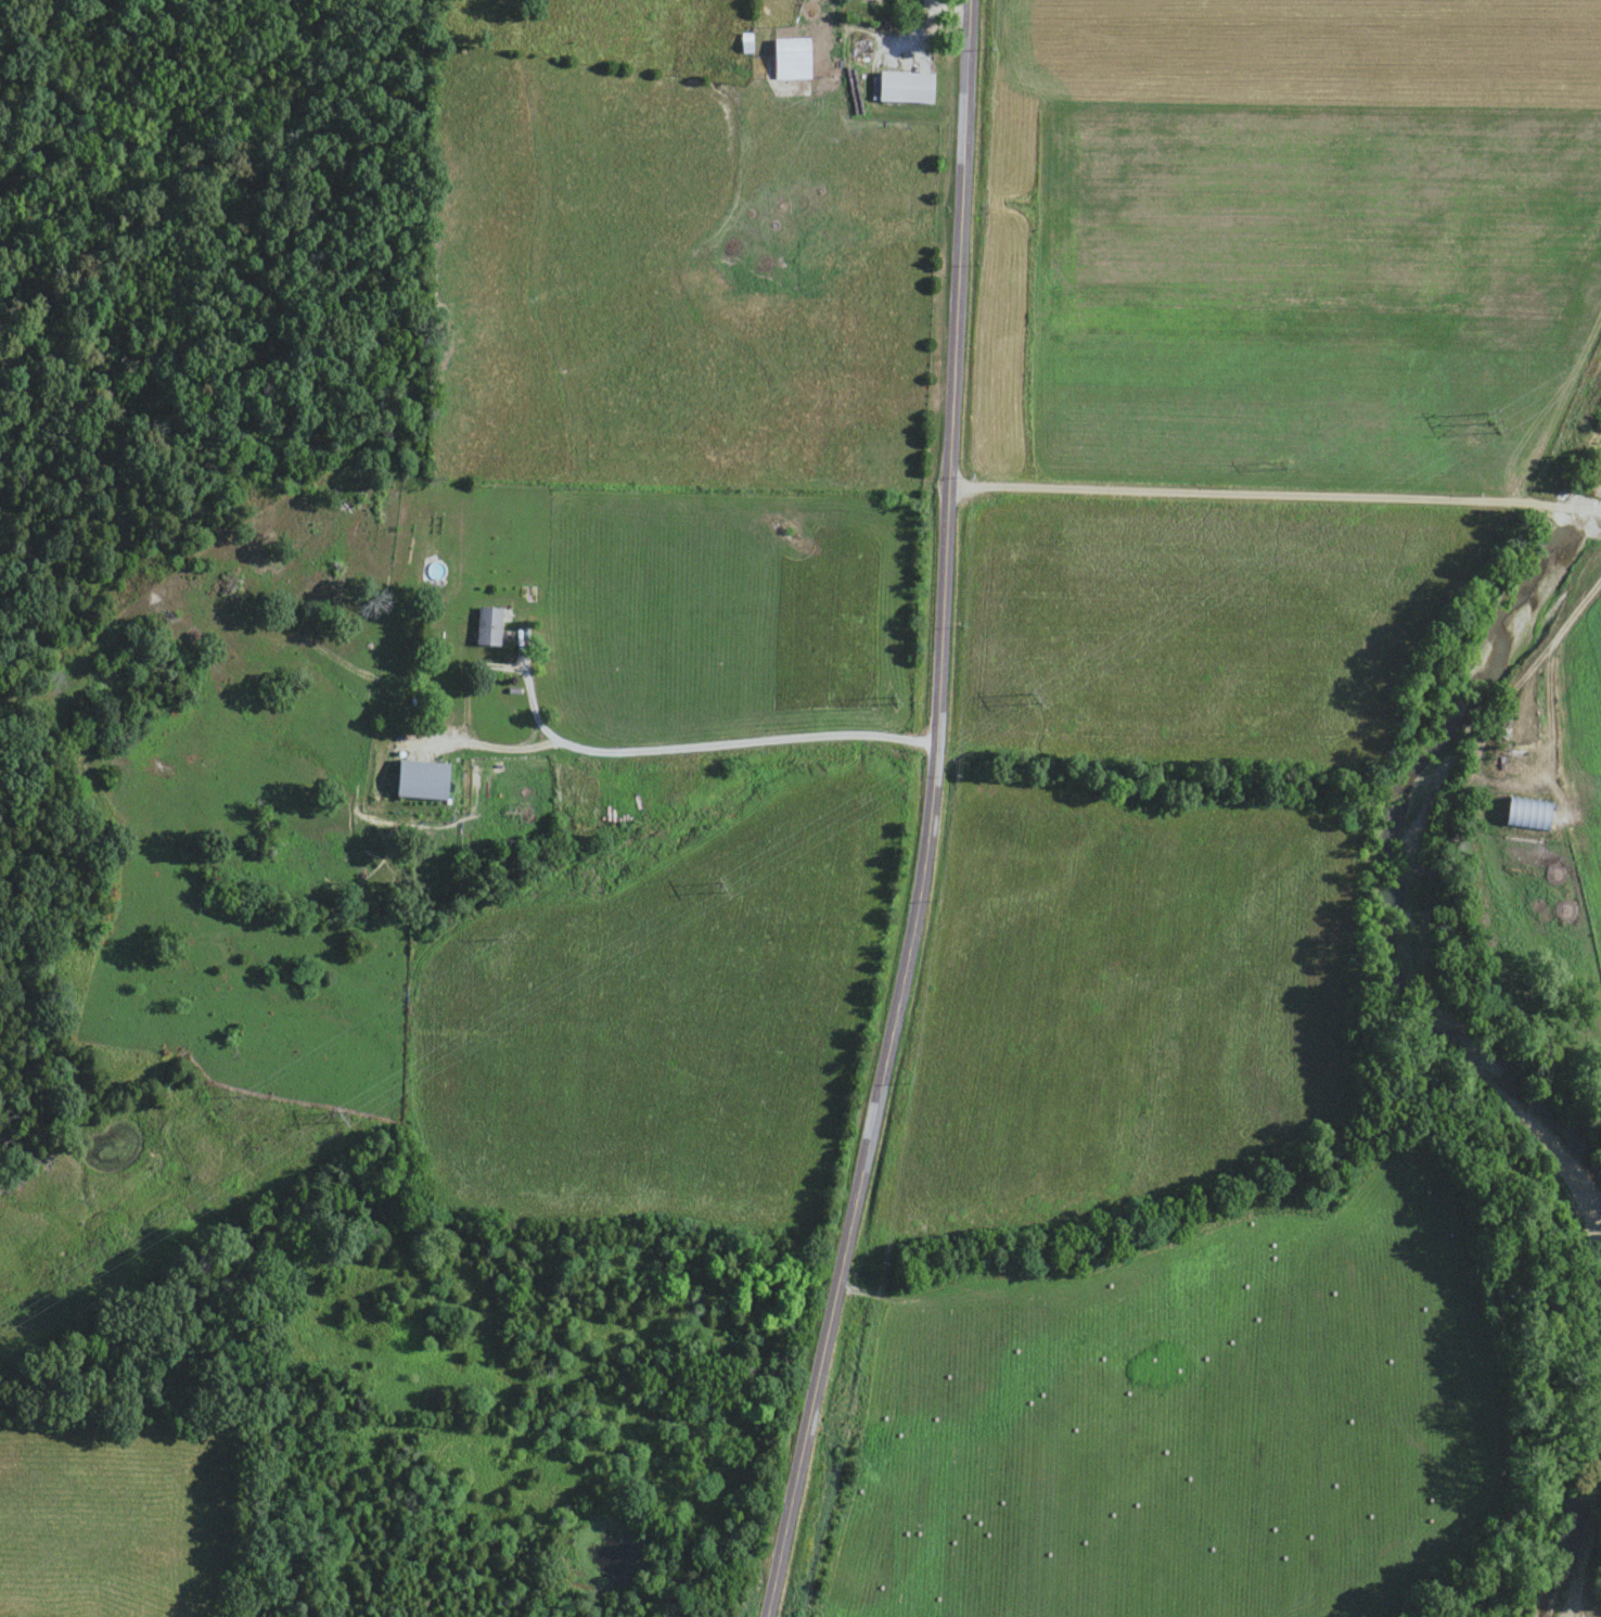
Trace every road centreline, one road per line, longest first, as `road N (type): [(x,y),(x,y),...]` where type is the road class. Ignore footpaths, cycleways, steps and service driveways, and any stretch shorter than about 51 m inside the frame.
road 1 (secondary): [(972,0),(930,835),(769,1616)]

